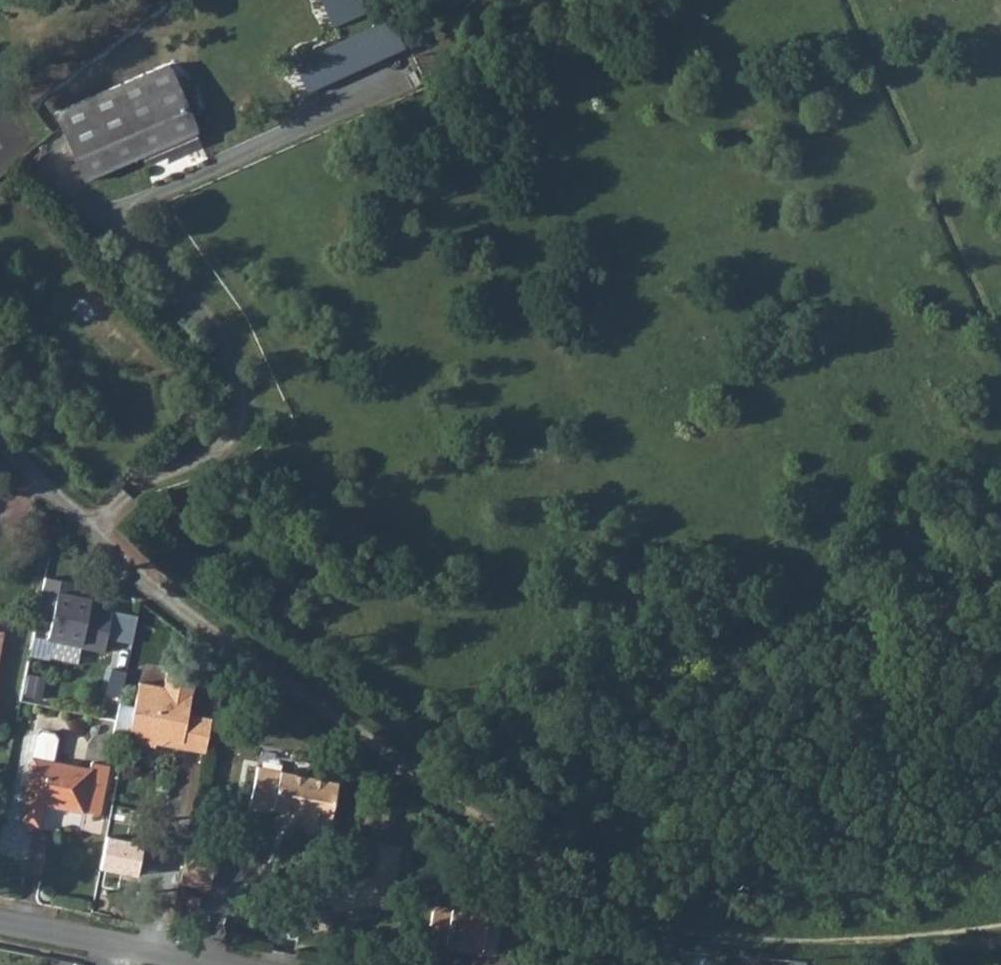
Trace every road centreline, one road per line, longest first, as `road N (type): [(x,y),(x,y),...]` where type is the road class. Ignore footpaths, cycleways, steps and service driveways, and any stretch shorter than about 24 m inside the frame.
road 1 (residential): [(0,449),(188,617),(644,922),(679,936)]
road 2 (unclassified): [(218,964),(0,922)]

